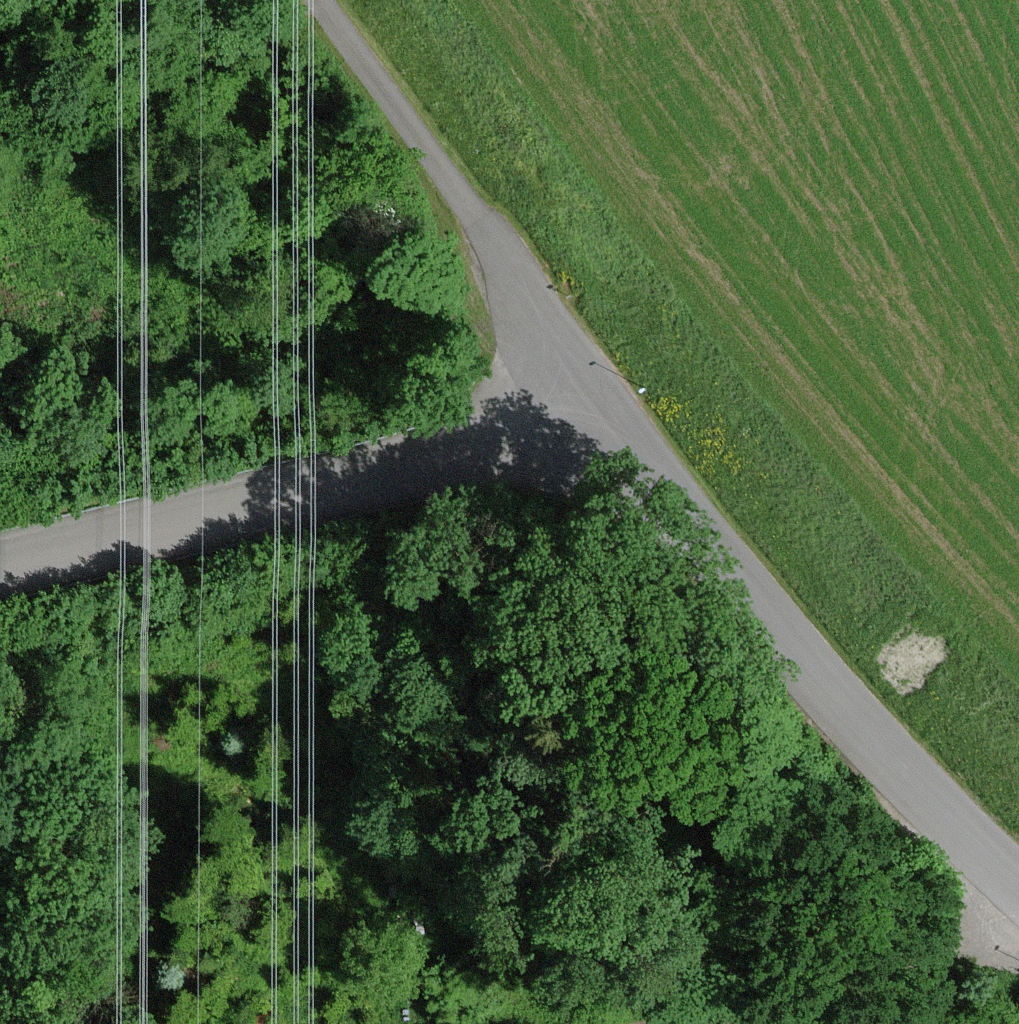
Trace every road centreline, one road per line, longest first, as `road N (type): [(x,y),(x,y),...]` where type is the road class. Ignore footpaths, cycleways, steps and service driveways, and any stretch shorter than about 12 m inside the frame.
road 1 (unclassified): [(1018,887),(847,720),(595,404)]
road 2 (unclassified): [(595,404),(0,560)]
road 3 (unclassified): [(595,404),(320,0)]
road 4 (track): [(690,1023),(1018,945)]
road 5 (track): [(118,836),(134,1023)]

